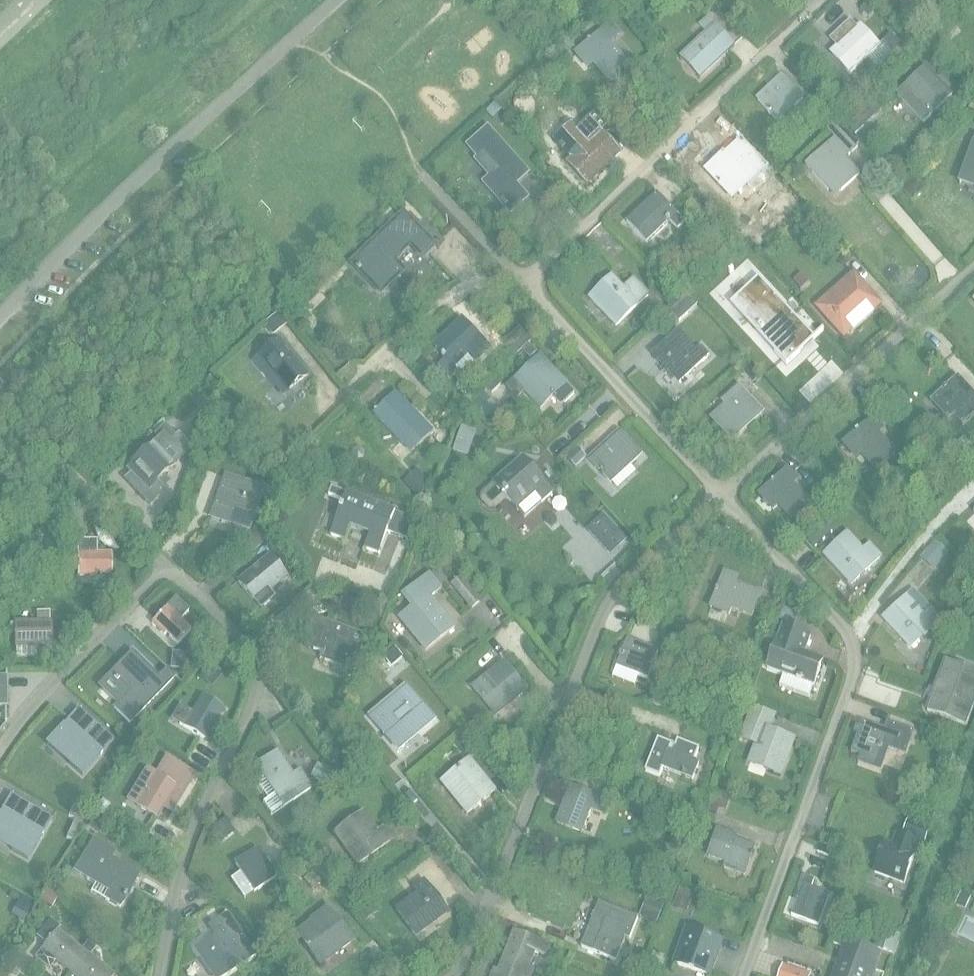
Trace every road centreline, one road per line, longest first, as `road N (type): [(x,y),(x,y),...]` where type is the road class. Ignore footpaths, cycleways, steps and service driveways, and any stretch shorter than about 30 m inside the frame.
road 1 (unclassified): [(0,317),(65,244),(335,0)]

